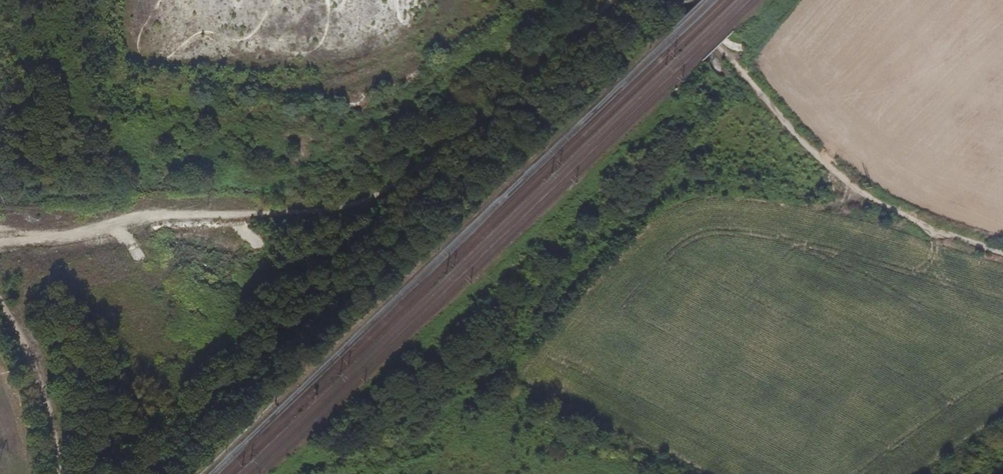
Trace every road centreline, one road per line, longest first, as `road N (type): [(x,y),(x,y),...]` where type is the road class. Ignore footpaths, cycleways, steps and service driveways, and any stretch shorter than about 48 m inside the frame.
road 1 (track): [(141,218),(339,214),(379,200),(626,0)]
road 2 (track): [(681,0),(862,207),(1002,250)]
road 3 (track): [(0,300),(40,381),(59,473)]
road 4 (track): [(141,218),(99,235),(0,246)]

